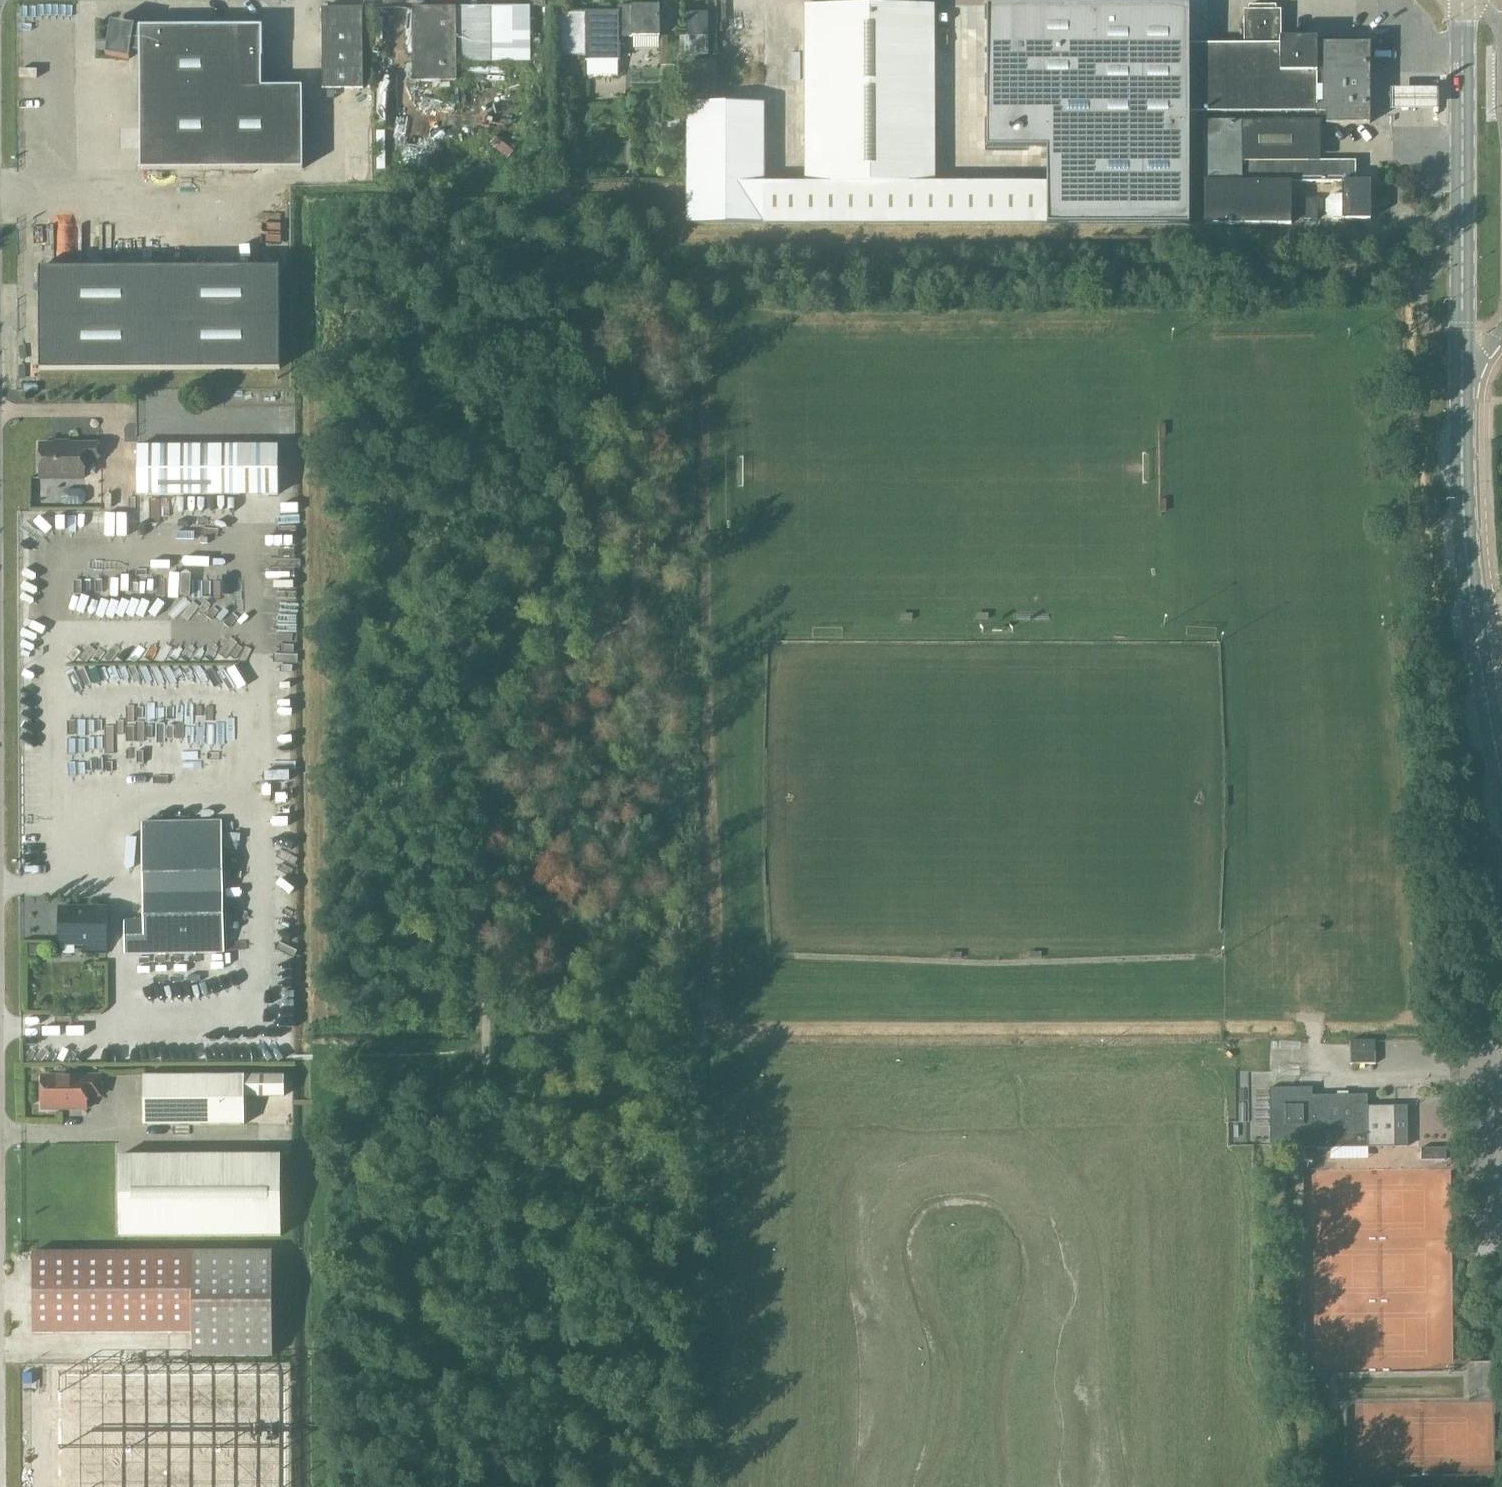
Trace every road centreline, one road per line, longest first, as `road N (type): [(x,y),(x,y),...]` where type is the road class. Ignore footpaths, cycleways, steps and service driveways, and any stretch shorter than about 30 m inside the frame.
road 1 (track): [(317,1486),(316,1046)]
road 2 (secondary): [(1501,778),(1466,547),(1462,378)]
road 3 (secondary): [(1462,378),(1462,0)]

